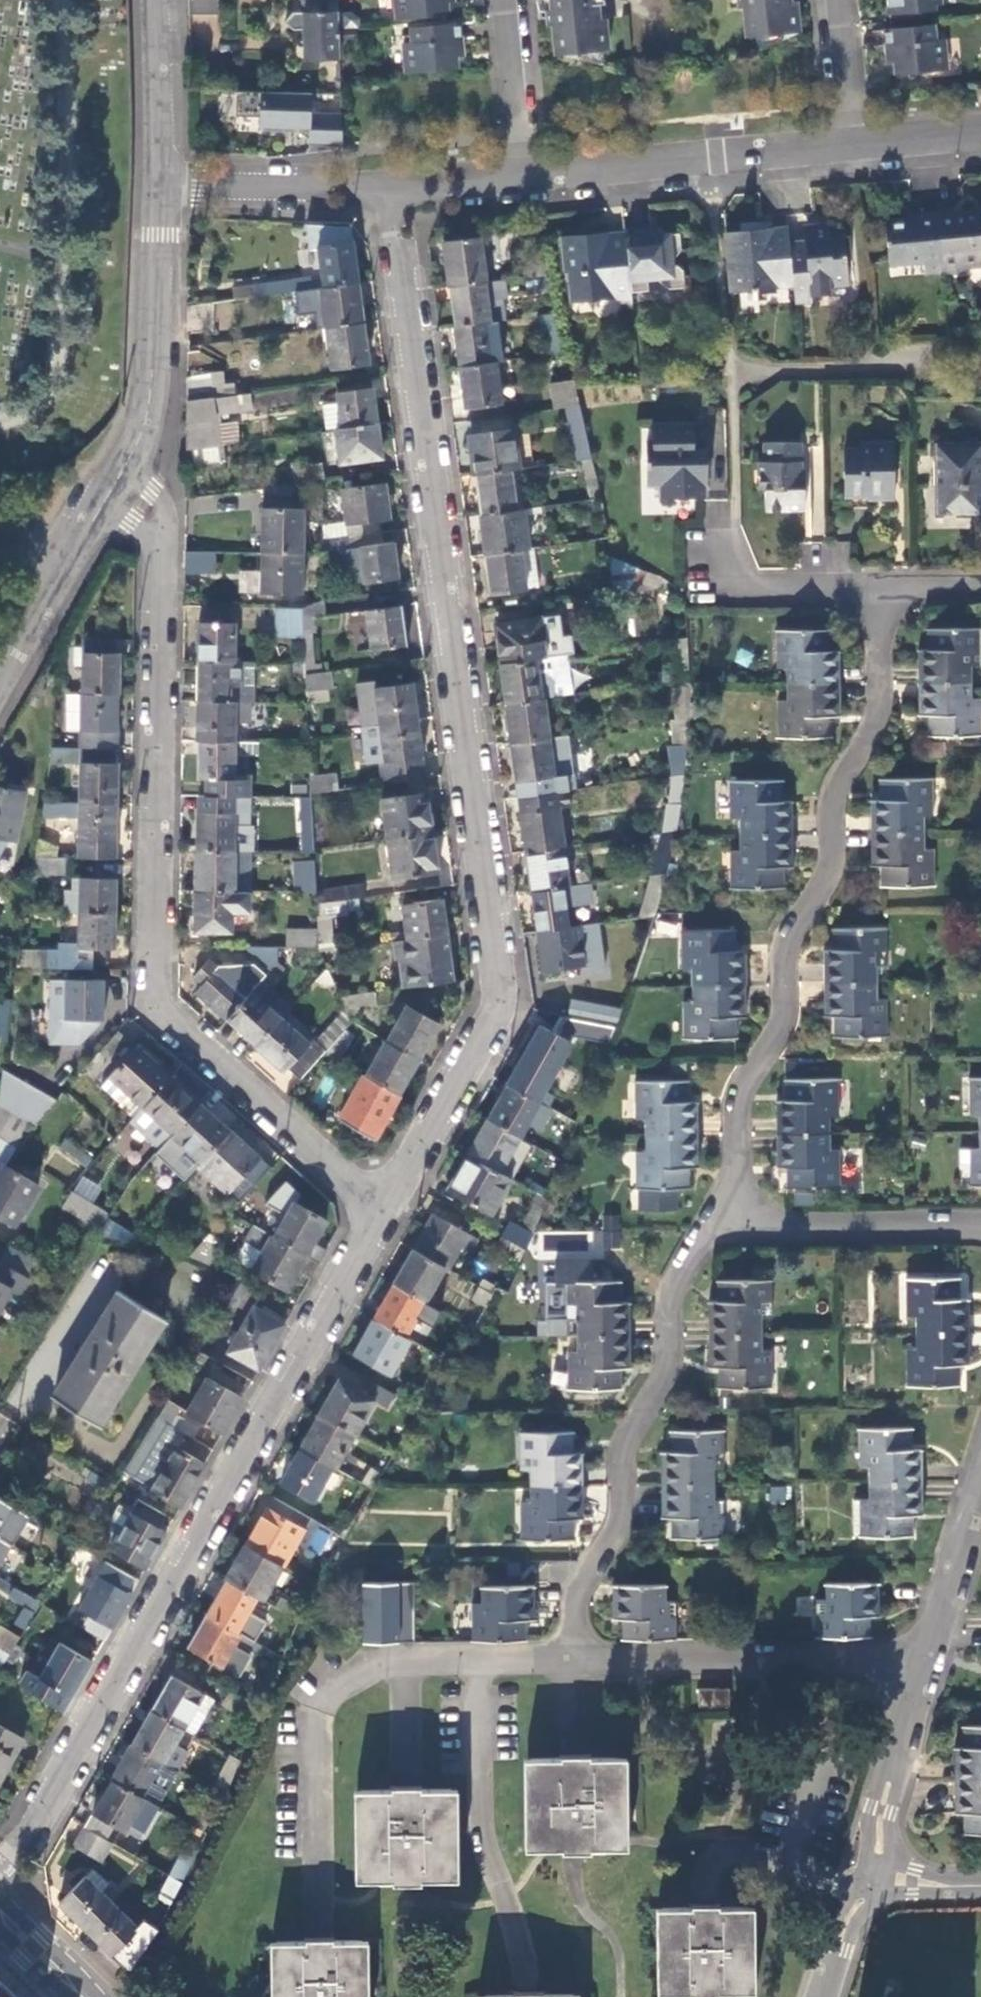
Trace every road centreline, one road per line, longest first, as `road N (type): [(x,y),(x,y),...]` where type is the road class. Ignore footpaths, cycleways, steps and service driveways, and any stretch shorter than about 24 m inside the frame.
road 1 (residential): [(382,186),(504,1010),(379,1220)]
road 2 (residential): [(379,1220),(152,1010),(161,573),(157,529),(145,505),(114,488)]
road 3 (residential): [(379,1220),(0,1892)]
road 4 (residential): [(732,1233),(735,1114),(782,1031),(785,954),(832,880),(833,799),(877,728),(877,611)]
road 5 (residential): [(570,1671),(570,1609),(617,1535),(620,1460),(665,1384),(668,1304),(699,1257),(732,1233)]
road 6 (unclassified): [(928,1669),(570,1671)]
road 7 (residential): [(845,142),(528,173)]
road 8 (residential): [(159,183),(148,407),(114,488)]
road 9 (unclassified): [(570,1671),(361,1673),(312,1714)]
road 10 (residential): [(980,1234),(732,1233)]
road 11 (residential): [(114,488),(0,695)]
road 12 (residential): [(382,186),(159,183)]
road 13 (residential): [(928,1669),(863,1878)]
road 14 (residential): [(733,538),(734,609),(877,611)]
road 15 (residential): [(154,0),(159,183)]
road 16 (residential): [(980,1502),(928,1669)]
road 17 (residential): [(528,173),(513,0)]
road 18 (residential): [(528,173),(382,186)]
road 19 (residential): [(845,142),(830,0)]
road 20 (residential): [(980,129),(845,142)]
road 21 (residential): [(863,1878),(827,1996)]

